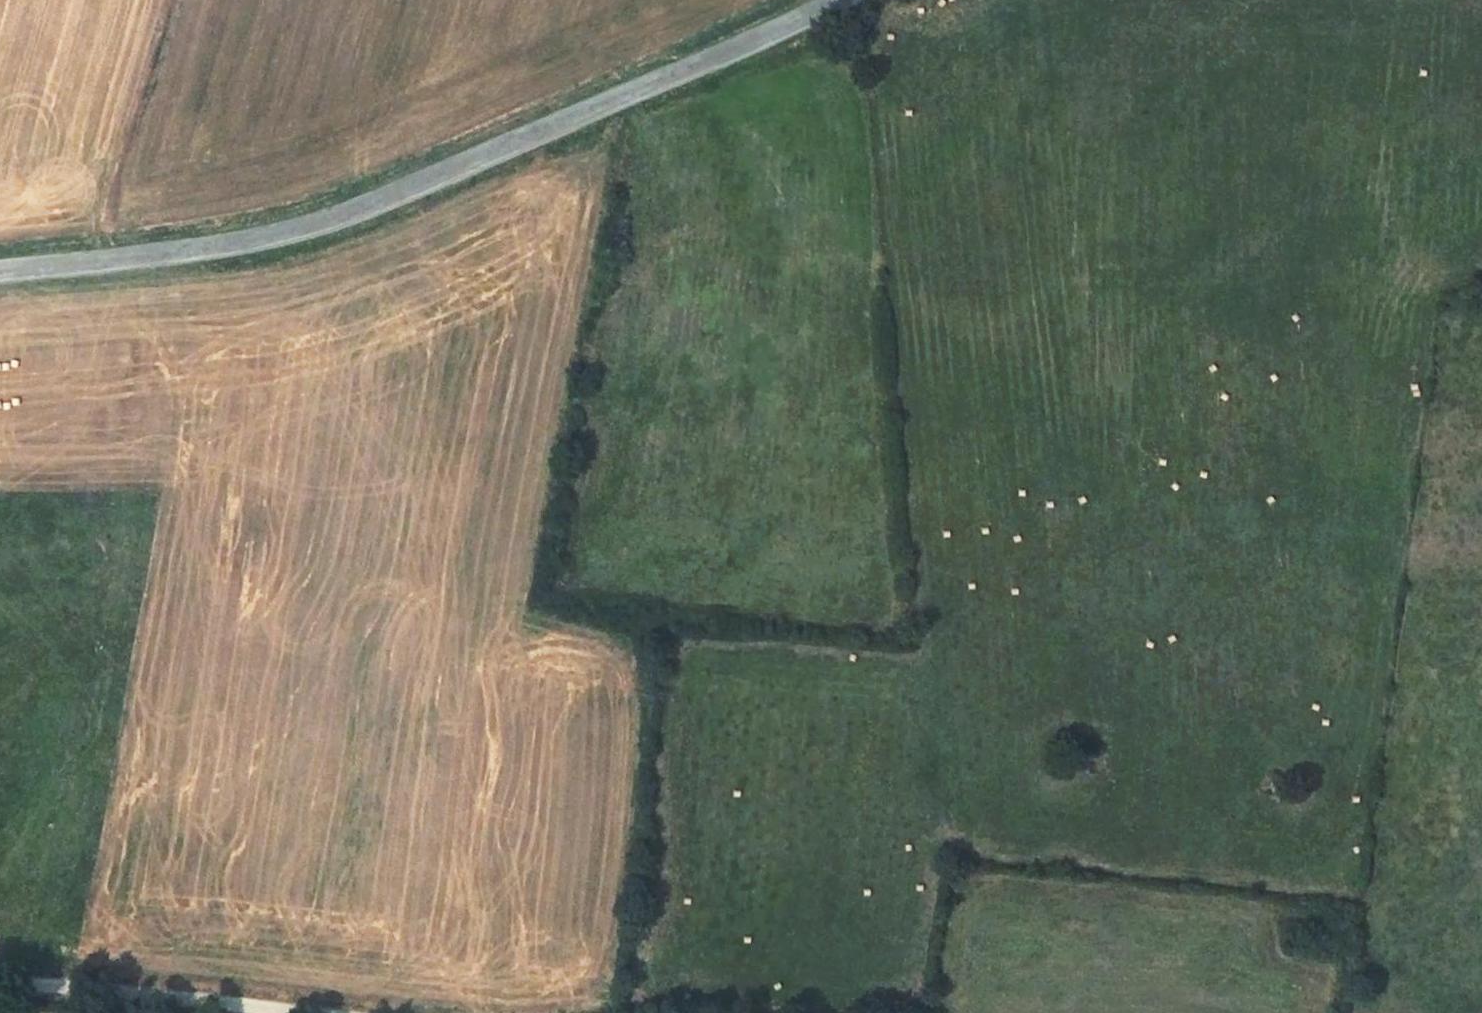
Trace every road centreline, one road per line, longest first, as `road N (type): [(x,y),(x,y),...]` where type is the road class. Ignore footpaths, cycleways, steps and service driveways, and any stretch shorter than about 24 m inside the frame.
road 1 (unclassified): [(831,0),(298,237),(0,275)]
road 2 (track): [(245,1012),(0,989)]

